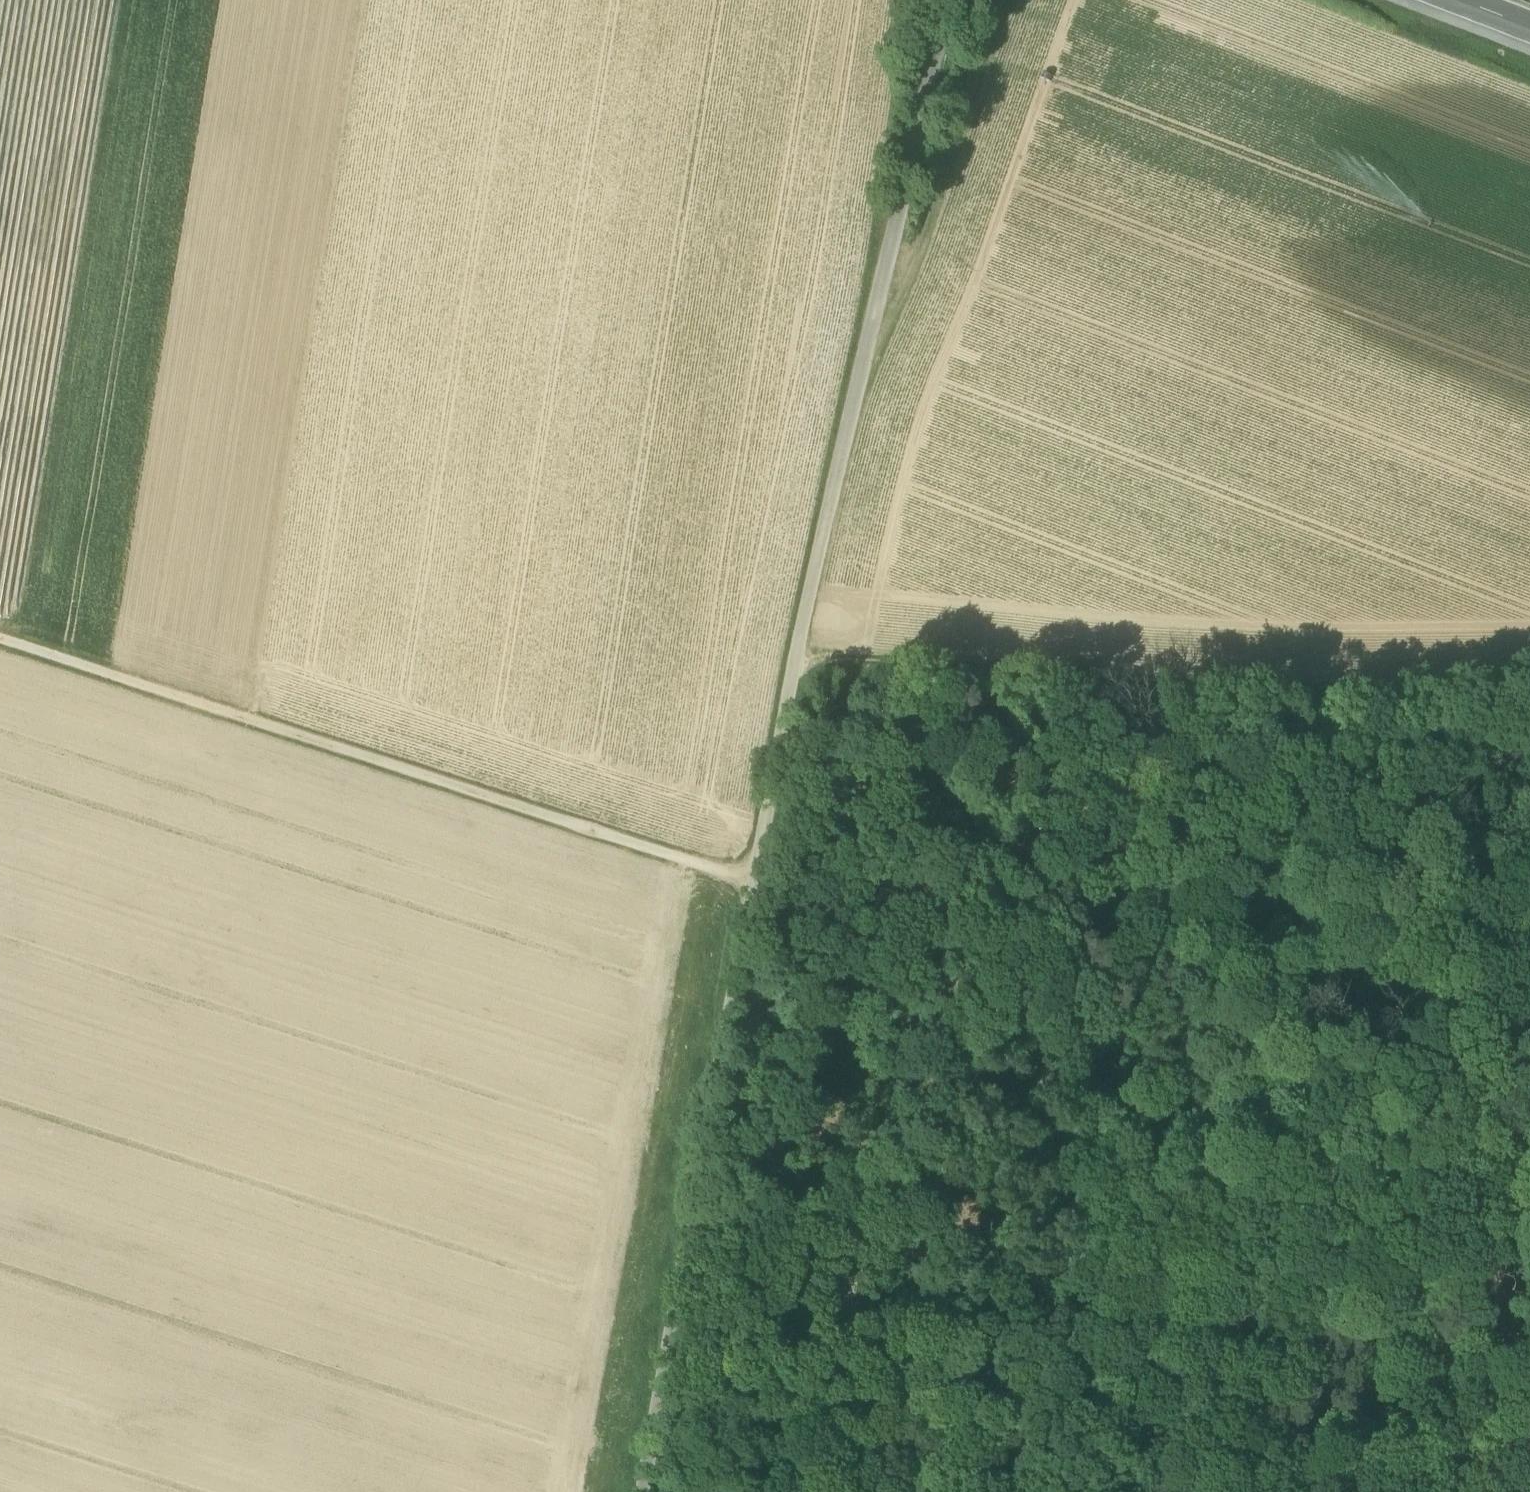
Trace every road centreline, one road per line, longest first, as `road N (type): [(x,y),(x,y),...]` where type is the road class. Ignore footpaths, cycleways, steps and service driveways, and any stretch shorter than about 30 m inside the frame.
road 1 (track): [(757,885),(796,655),(951,0)]
road 2 (track): [(0,636),(757,885)]
road 3 (track): [(796,655),(1176,691),(1421,697),(1529,691)]
road 4 (track): [(645,1491),(757,885)]

